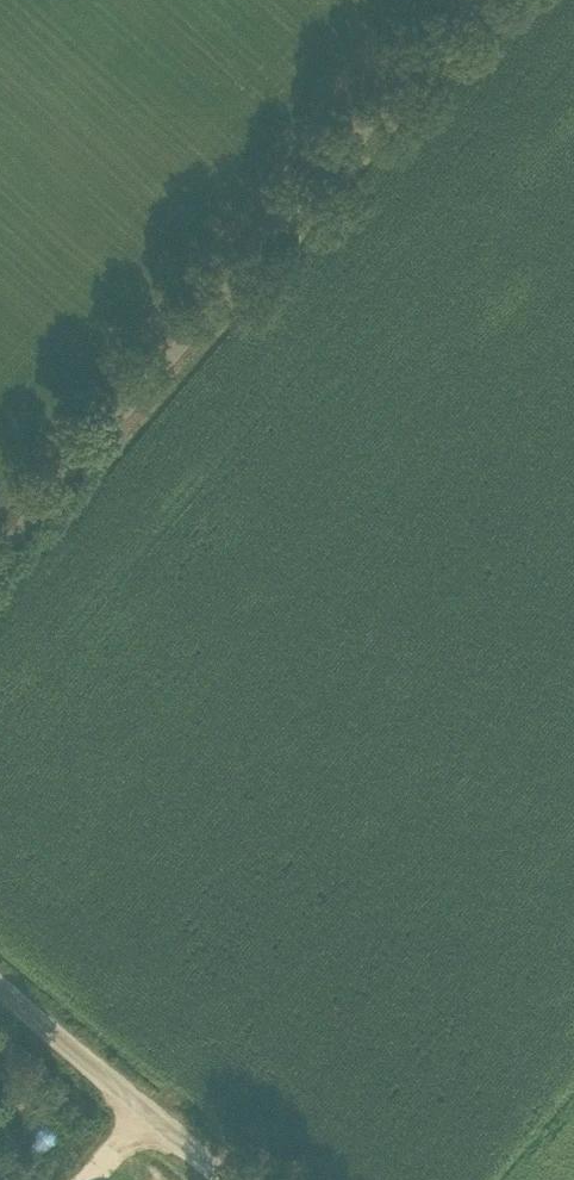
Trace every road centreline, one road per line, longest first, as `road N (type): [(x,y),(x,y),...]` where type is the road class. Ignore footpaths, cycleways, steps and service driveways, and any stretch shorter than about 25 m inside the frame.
road 1 (unclassified): [(0,562),(486,0)]
road 2 (unclassified): [(230,1179),(0,981)]

